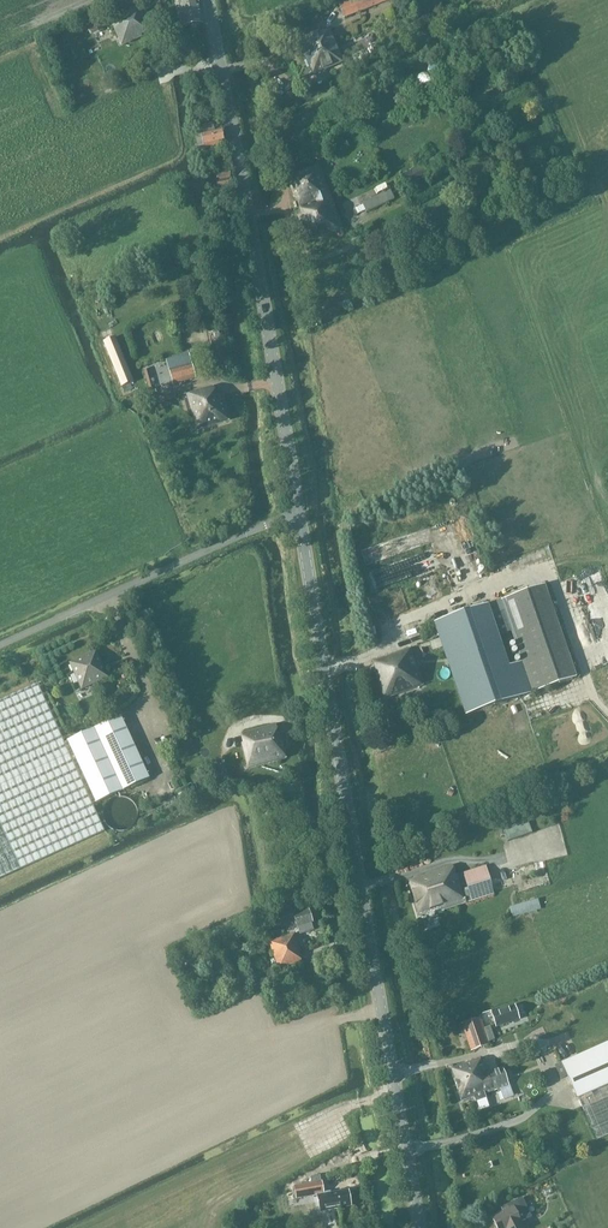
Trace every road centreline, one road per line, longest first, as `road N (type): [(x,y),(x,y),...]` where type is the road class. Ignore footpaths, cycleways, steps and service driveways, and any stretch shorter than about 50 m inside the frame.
road 1 (tertiary): [(420,1227),(298,510)]
road 2 (tertiary): [(298,510),(207,0)]
road 3 (unclassified): [(0,645),(298,510)]

